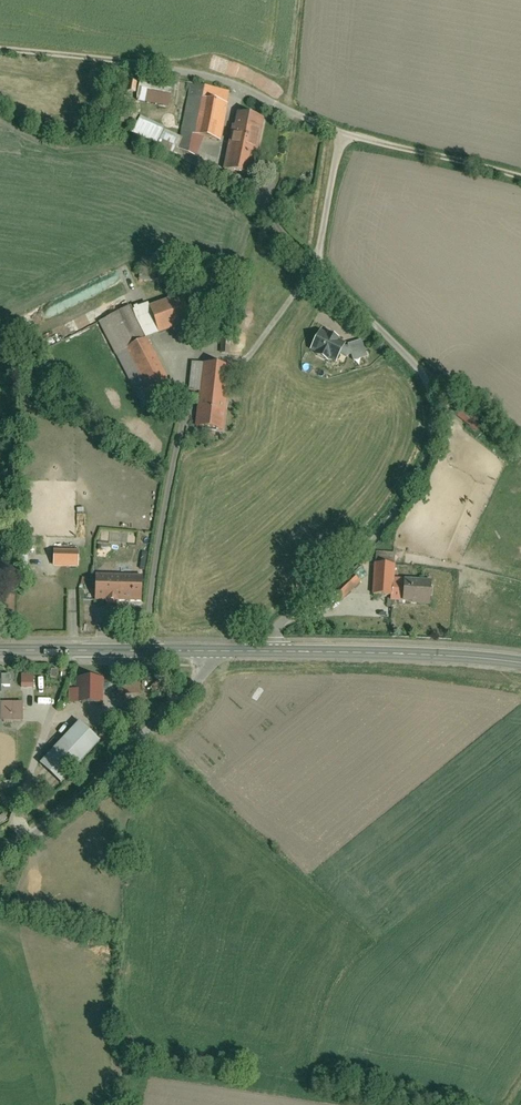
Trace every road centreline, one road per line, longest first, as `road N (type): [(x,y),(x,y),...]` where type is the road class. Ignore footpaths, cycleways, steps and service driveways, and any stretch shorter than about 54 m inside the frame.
road 1 (unclassified): [(342,134),(316,258),(427,372),(428,446),(372,534),(282,611),(248,651)]
road 2 (residential): [(216,652),(136,742),(0,855)]
road 3 (track): [(0,50),(188,72),(285,109)]
road 4 (secondary): [(248,651),(520,664)]
road 5 (track): [(285,109),(342,134),(520,181)]
road 6 (secondary): [(0,652),(216,652)]

